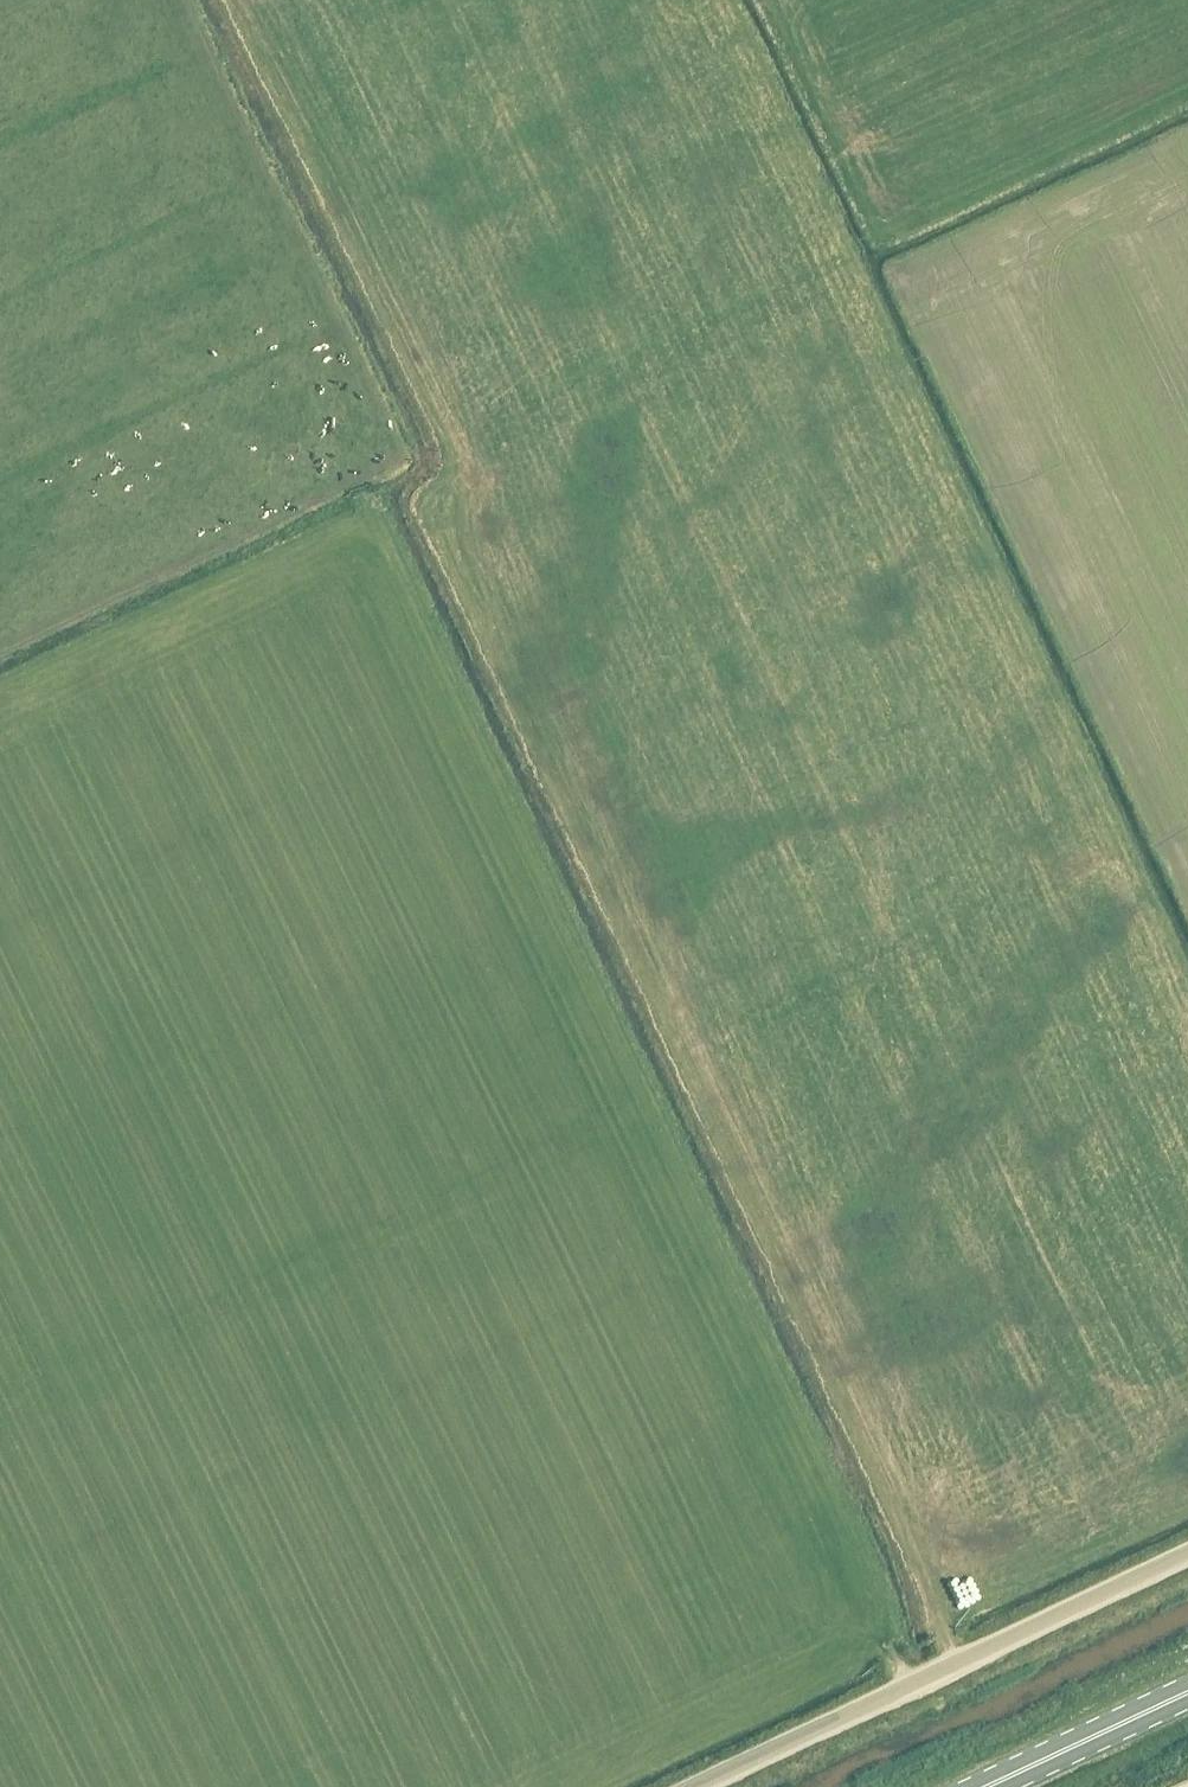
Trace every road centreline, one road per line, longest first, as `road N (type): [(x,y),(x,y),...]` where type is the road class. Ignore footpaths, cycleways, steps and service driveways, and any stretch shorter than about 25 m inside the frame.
road 1 (unclassified): [(693,1786),(1187,1552)]
road 2 (primary): [(988,1786),(1187,1694)]

